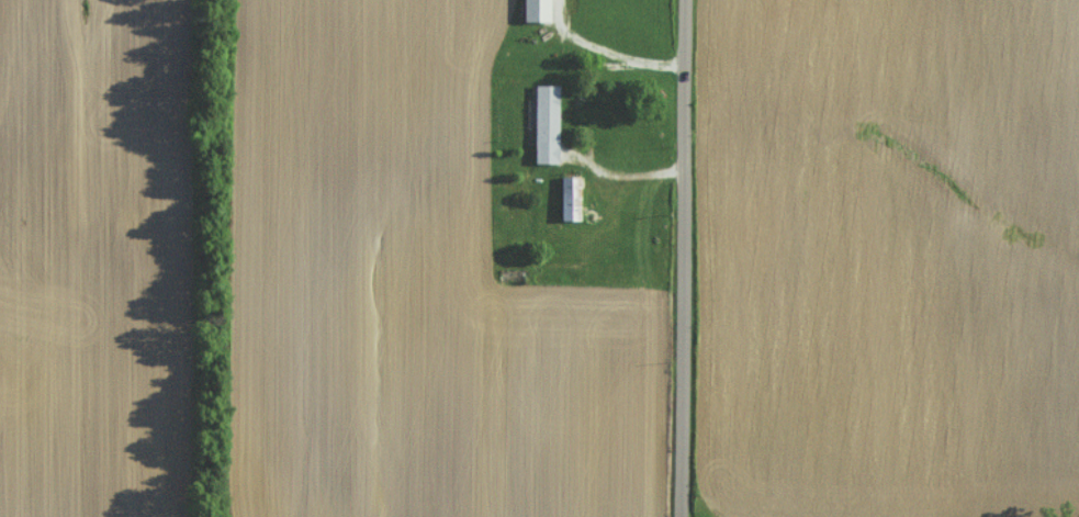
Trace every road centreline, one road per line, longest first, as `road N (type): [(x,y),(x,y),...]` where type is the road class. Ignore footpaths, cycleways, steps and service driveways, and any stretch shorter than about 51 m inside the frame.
road 1 (tertiary): [(693,516),(688,0)]

